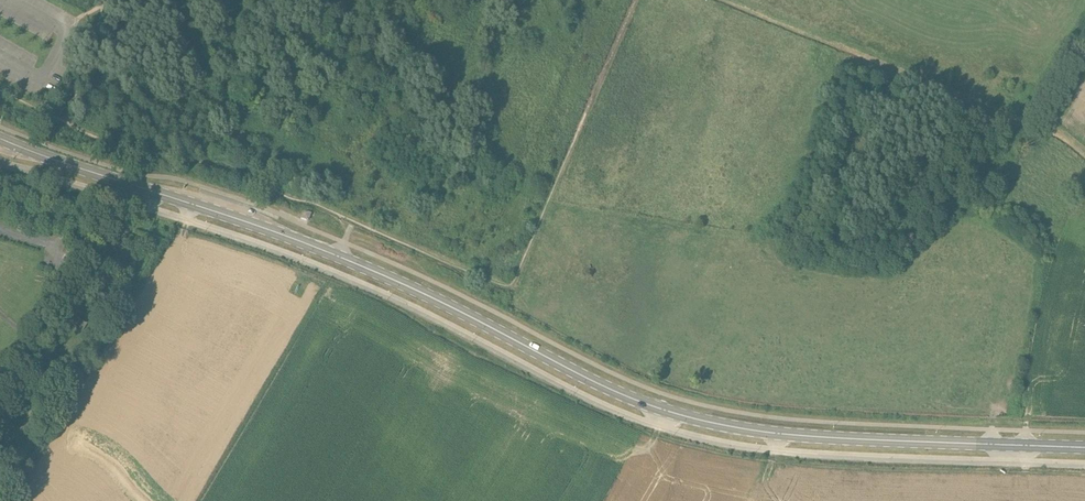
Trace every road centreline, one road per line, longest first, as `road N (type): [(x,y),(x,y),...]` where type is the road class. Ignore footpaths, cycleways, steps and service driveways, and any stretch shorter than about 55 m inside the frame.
road 1 (secondary): [(166,195),(378,273),(595,383),(682,415),(840,439),(1084,448)]
road 2 (track): [(634,0),(512,284),(352,220)]
road 3 (secondary): [(166,195),(0,139)]

